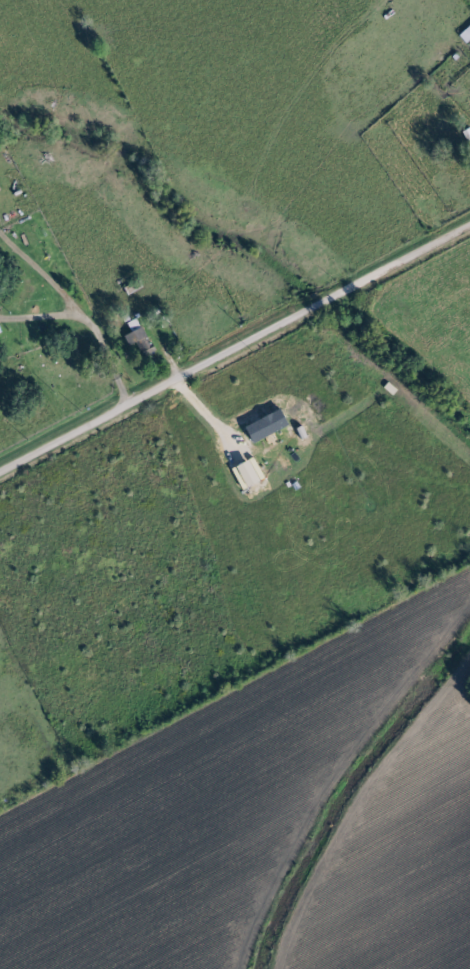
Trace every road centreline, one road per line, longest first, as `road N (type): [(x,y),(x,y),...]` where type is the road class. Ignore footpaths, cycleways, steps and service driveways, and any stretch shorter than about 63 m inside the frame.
road 1 (residential): [(0,473),(469,219)]

